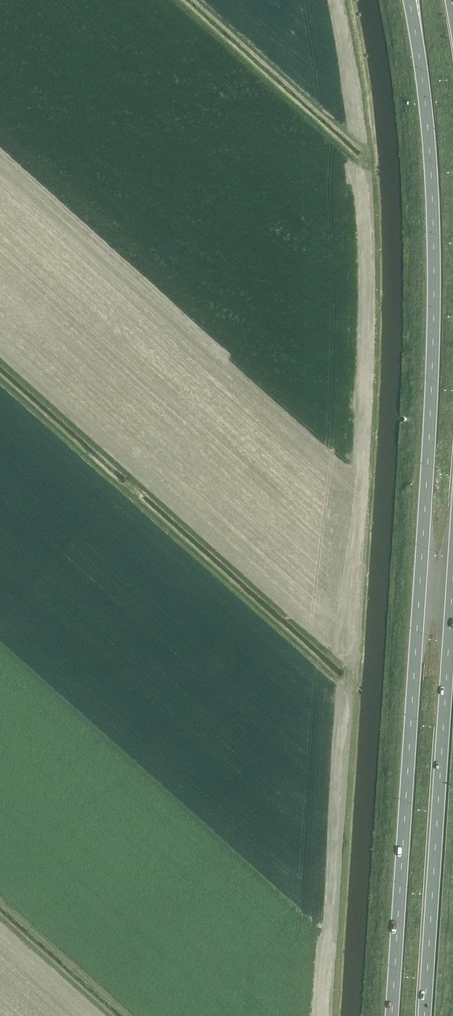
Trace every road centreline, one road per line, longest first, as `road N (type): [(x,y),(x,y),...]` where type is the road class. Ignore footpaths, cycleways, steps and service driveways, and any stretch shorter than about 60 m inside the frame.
road 1 (trunk): [(411,0),(432,187),(433,313),(391,1015)]
road 2 (trunk): [(424,1015),(452,586)]

